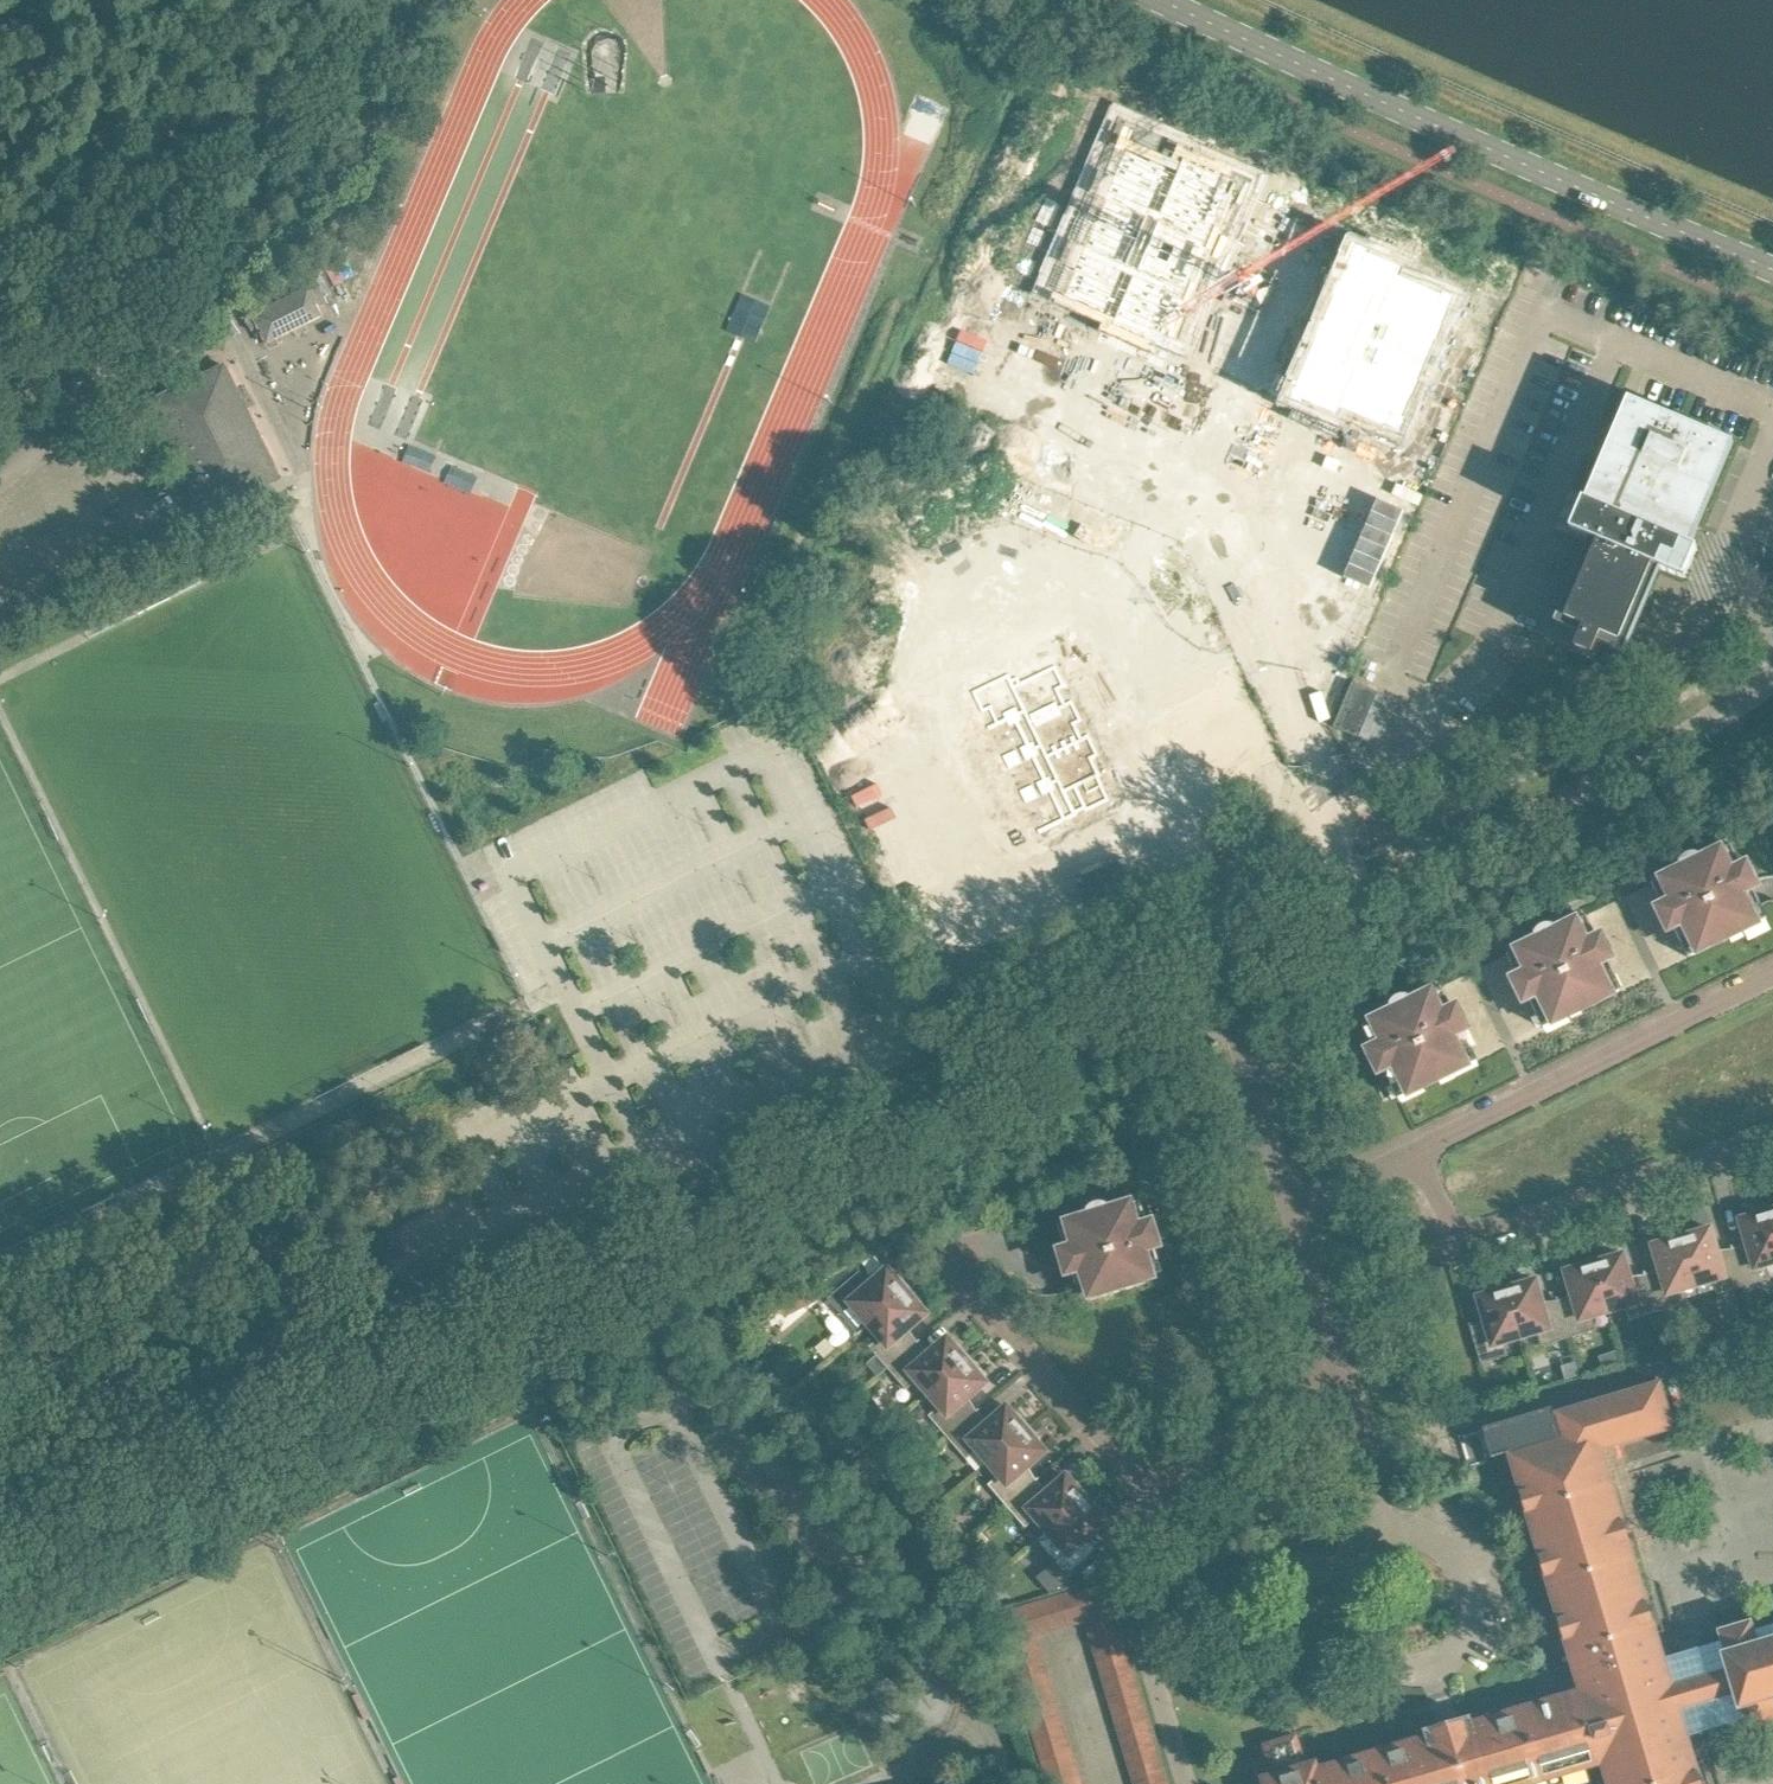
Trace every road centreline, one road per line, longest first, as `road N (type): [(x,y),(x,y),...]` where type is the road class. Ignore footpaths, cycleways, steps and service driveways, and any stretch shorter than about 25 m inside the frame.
road 1 (unclassified): [(0,1569),(1219,970)]
road 2 (tertiary): [(1772,268),(1165,0)]
road 3 (unclassified): [(0,467),(160,326),(228,233),(321,131),(413,0)]
road 4 (track): [(0,1256),(562,982)]
road 5 (residential): [(1369,893),(1286,692),(1206,533),(1061,462)]
road 6 (residential): [(1334,1353),(1183,1478),(1158,1486),(1136,1475),(986,1301),(962,1256)]
road 7 (unclassified): [(1369,893),(1643,759),(1772,676)]
road 8 (residential): [(1417,1151),(1461,1229),(1492,1232),(1772,1136)]
road 9 (unclassified): [(1385,1529),(1365,1538),(1342,1569),(1341,1617),(1368,1651),(1411,1662),(1452,1644),(1473,1604),(1465,1560),(1450,1542),(1408,1526)]
road 10 (residential): [(1772,976),(1417,1151)]
road 11 (unclassified): [(1290,1208),(1219,970)]
road 12 (unclassified): [(1219,970),(1369,893)]
road 13 (unclassified): [(1334,1353),(1290,1208)]
road 14 (residential): [(1290,1208),(1417,1151)]

